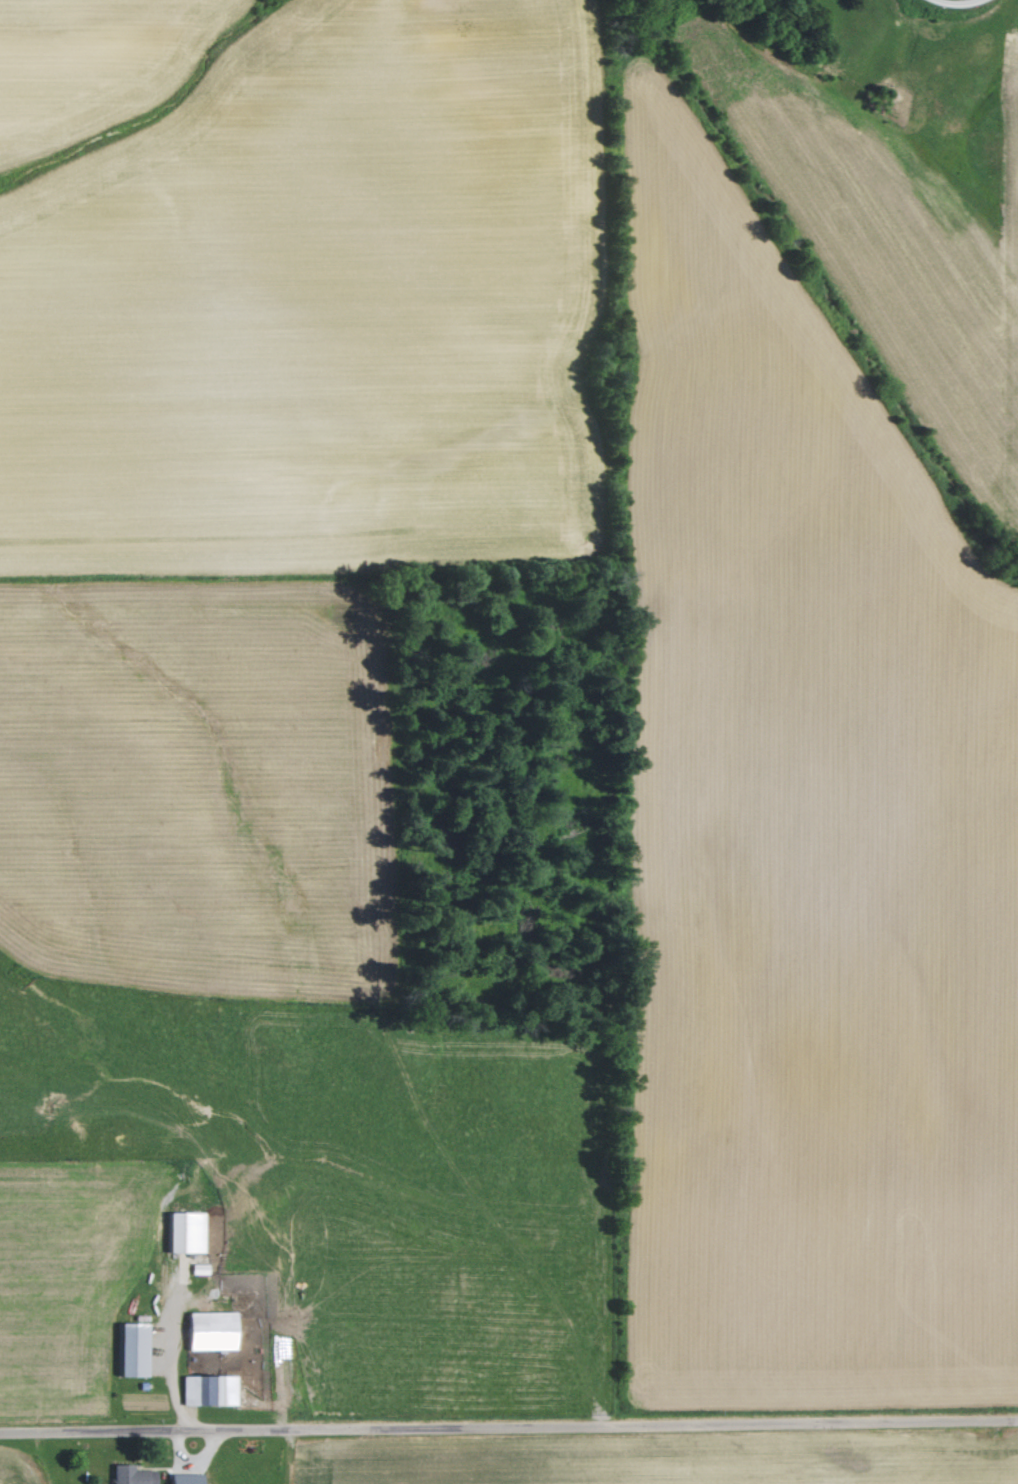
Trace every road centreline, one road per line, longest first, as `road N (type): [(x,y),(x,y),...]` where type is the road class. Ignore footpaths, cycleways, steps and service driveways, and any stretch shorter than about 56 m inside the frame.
road 1 (residential): [(1017,1424),(0,1436)]

